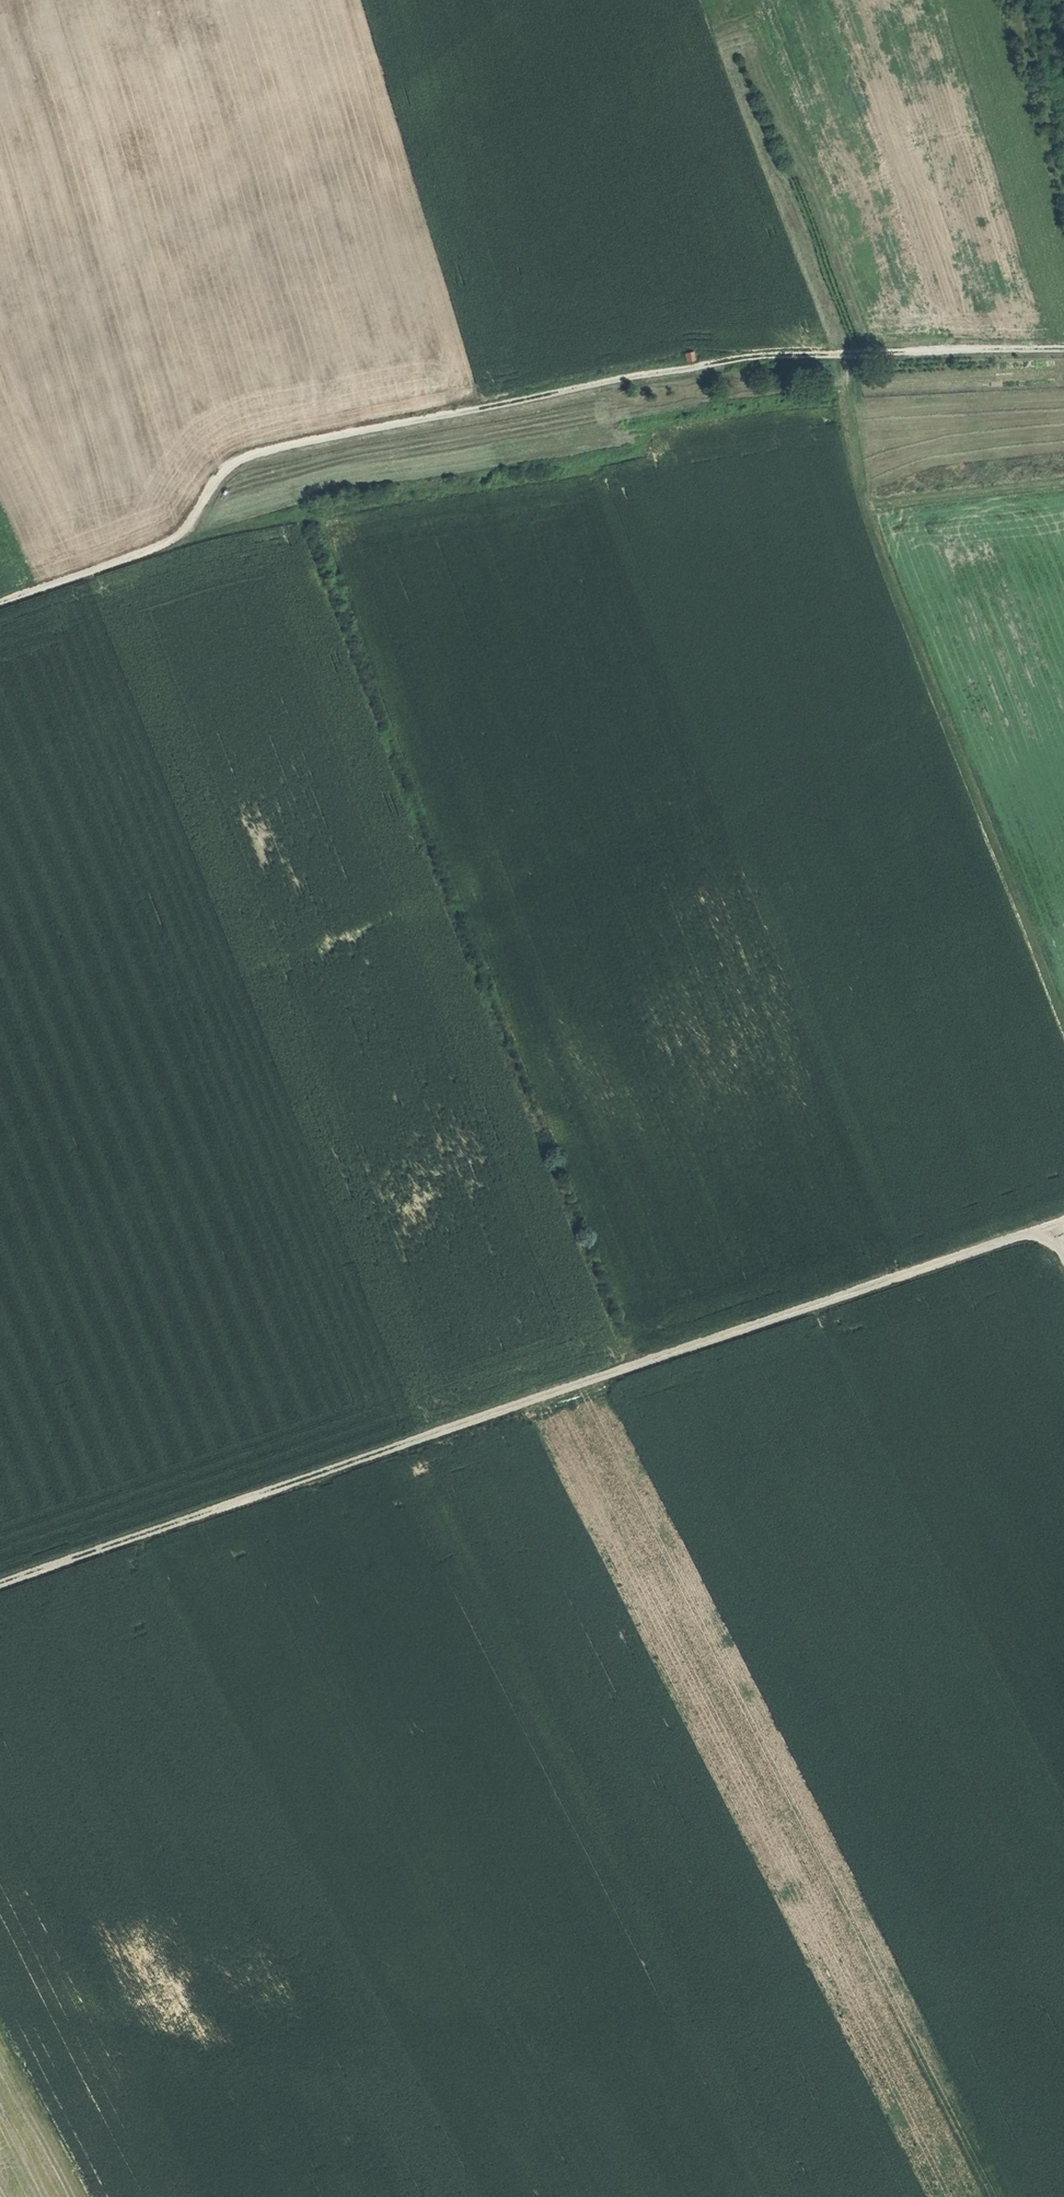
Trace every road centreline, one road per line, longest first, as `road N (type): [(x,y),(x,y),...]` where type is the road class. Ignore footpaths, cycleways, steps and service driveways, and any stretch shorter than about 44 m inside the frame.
road 1 (unclassified): [(1063,348),(749,357),(285,446),(230,467),(167,542),(0,602)]
road 2 (track): [(1049,1227),(0,1582)]
road 3 (track): [(866,506),(1063,1024)]

